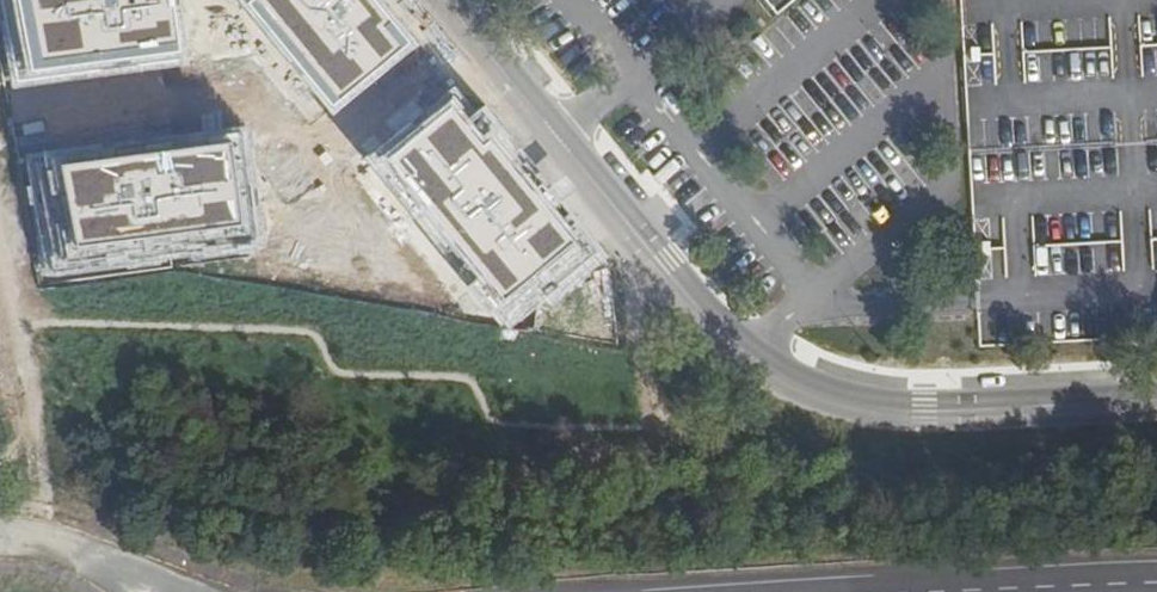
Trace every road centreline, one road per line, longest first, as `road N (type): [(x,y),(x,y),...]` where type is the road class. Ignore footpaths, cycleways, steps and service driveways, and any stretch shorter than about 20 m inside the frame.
road 1 (residential): [(446,0),(703,309),(753,356),(816,393),(925,412),(1156,400)]

